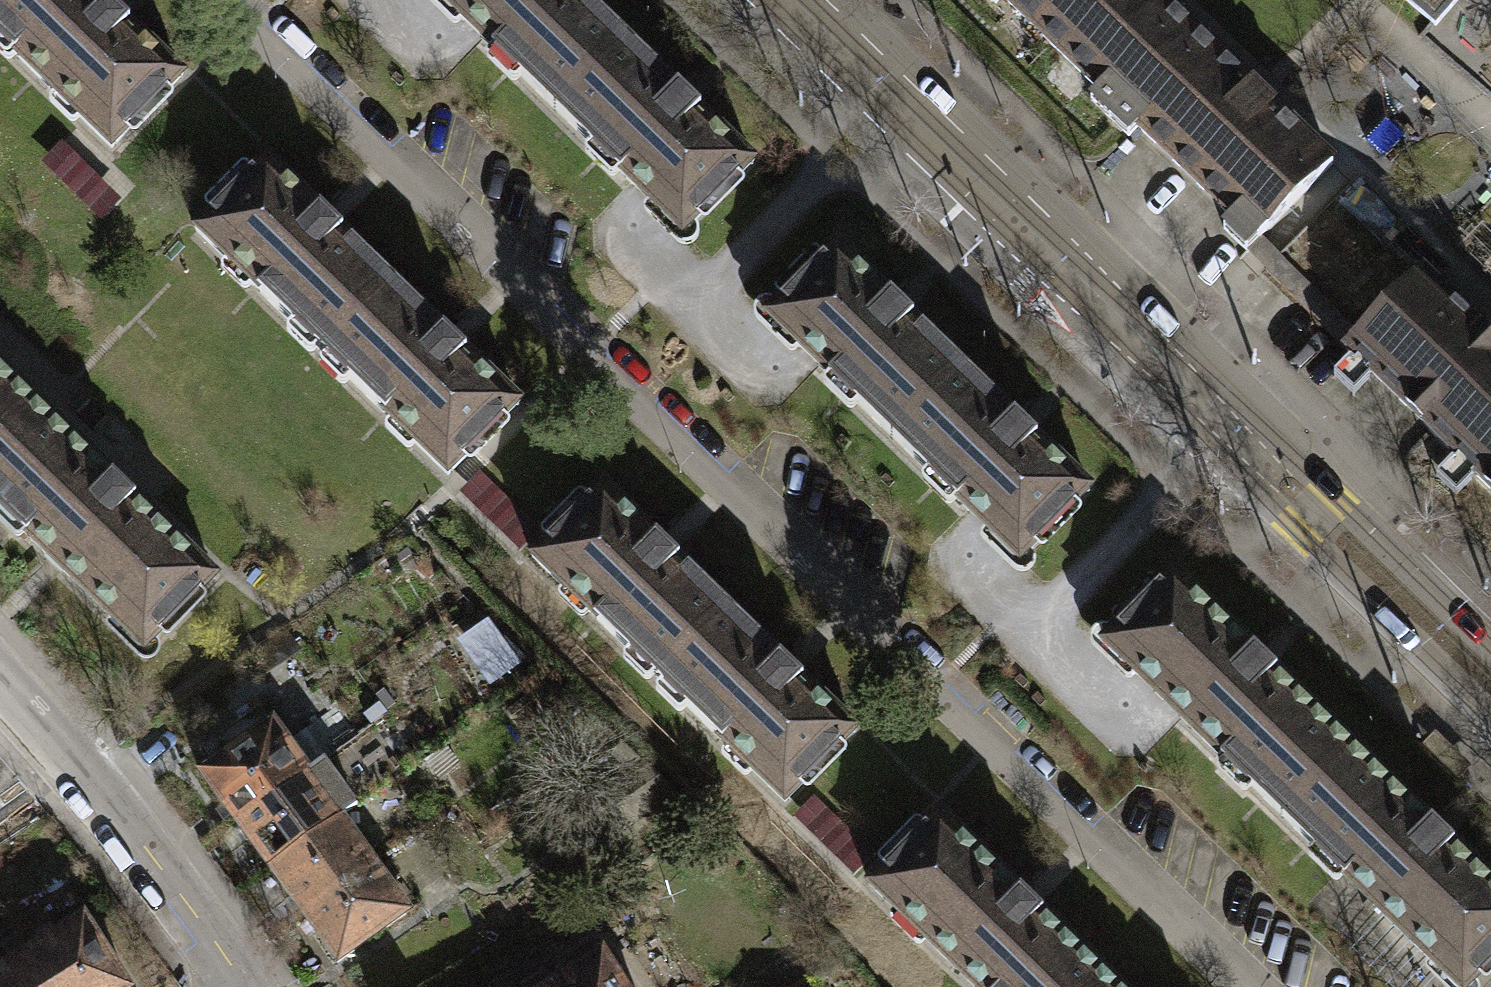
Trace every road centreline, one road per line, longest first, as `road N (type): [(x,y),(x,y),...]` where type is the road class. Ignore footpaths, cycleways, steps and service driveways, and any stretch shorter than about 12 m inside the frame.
road 1 (residential): [(1246,986),(230,0)]
road 2 (tertiary): [(1233,433),(779,0)]
road 3 (tertiary): [(1233,433),(1271,509),(1490,727)]
road 4 (tertiary): [(1490,657),(1296,470),(1233,433)]
road 5 (residential): [(259,986),(85,759)]
road 6 (residential): [(85,759),(0,660)]

